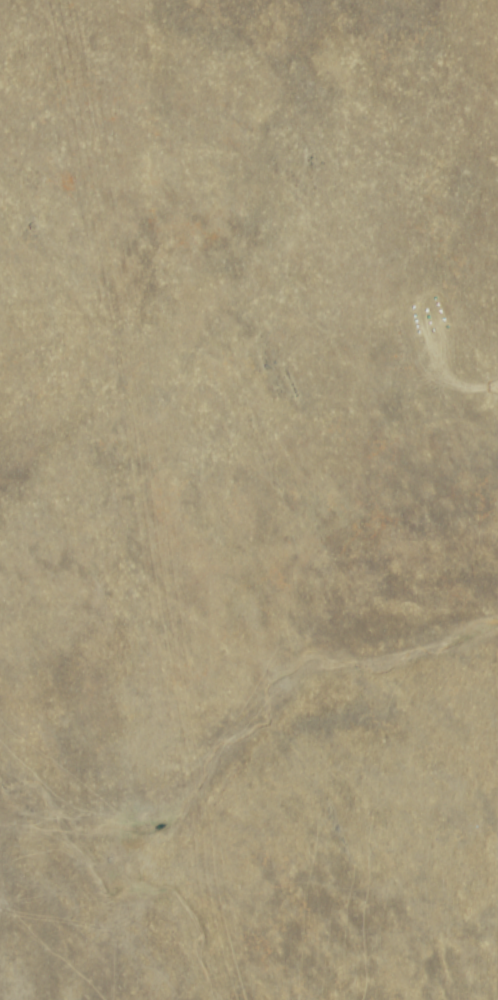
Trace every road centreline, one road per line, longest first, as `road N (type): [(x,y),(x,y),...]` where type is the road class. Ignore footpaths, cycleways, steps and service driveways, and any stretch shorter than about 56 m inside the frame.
road 1 (track): [(60,0),(148,464),(196,816),(237,999)]

